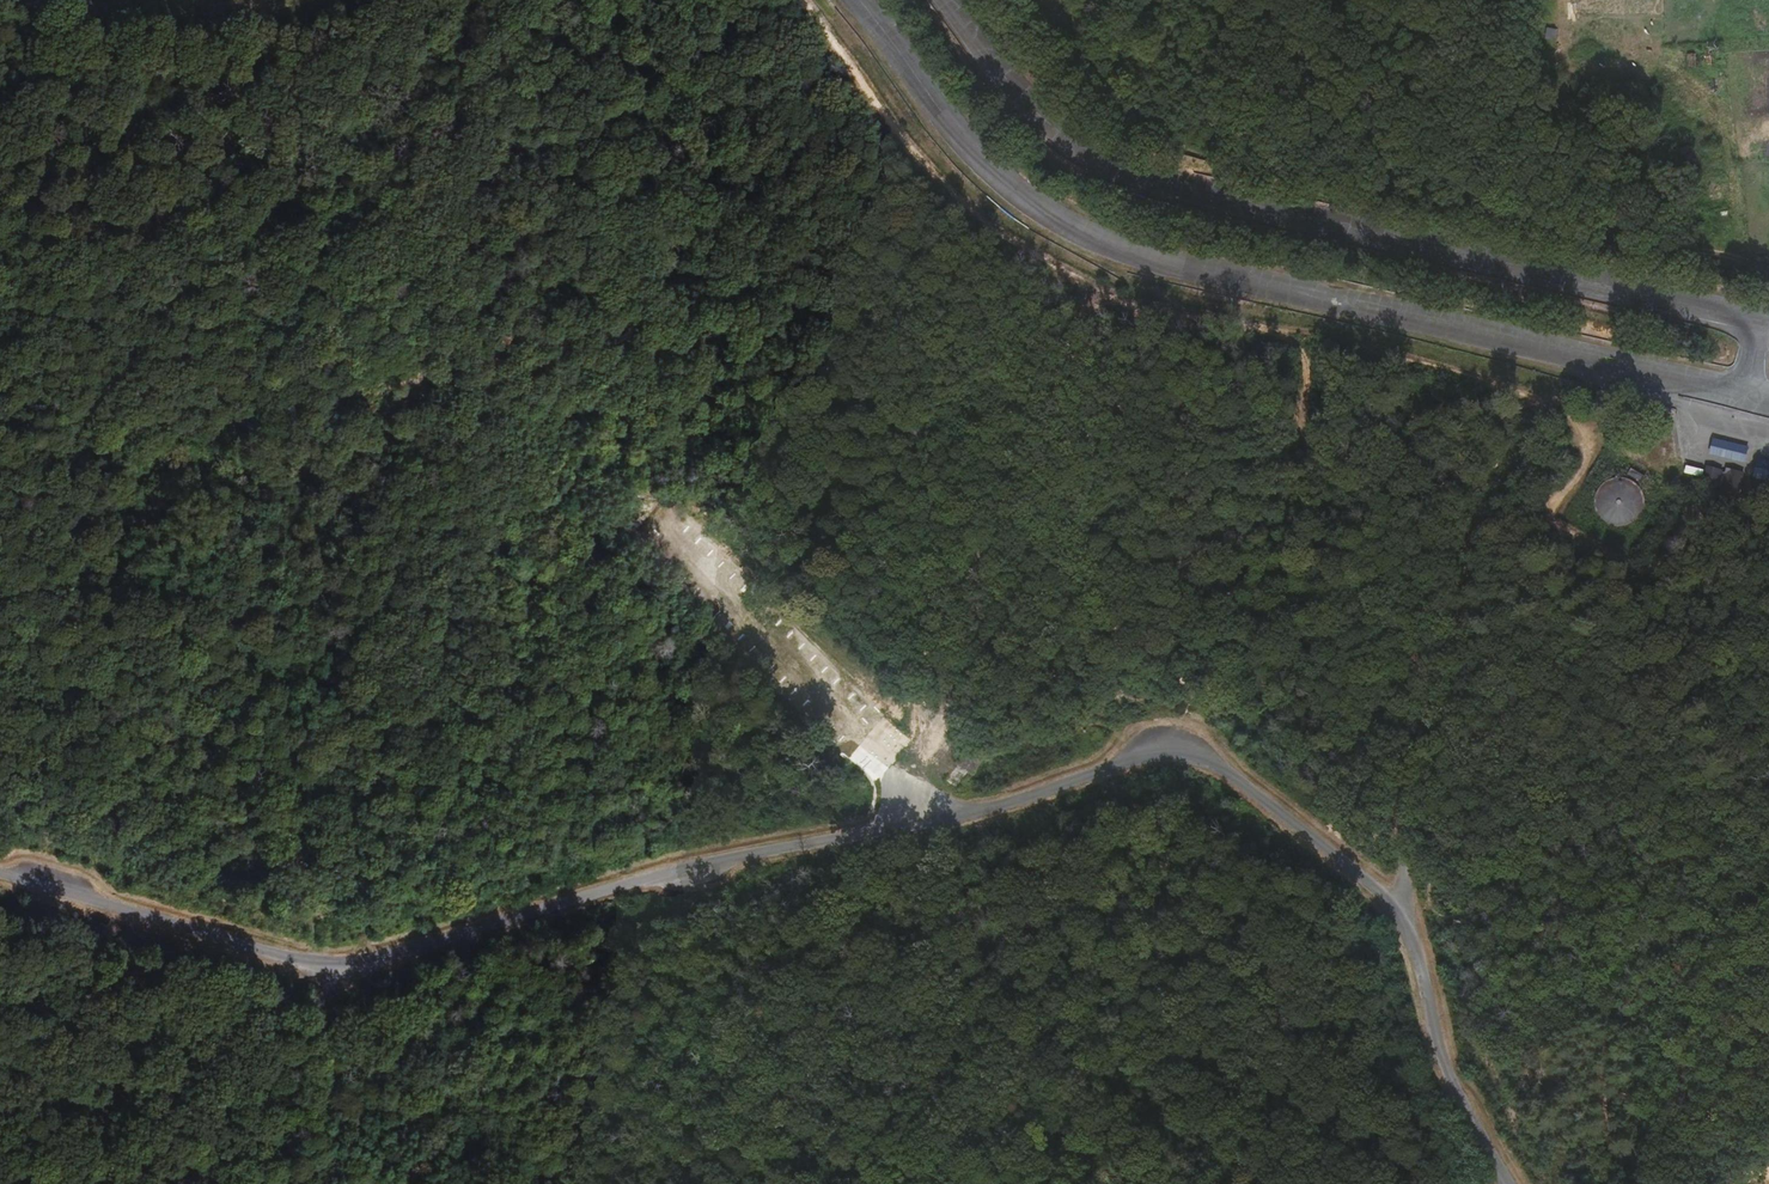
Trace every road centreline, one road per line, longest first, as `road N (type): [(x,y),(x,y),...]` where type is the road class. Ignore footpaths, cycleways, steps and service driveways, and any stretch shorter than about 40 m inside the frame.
road 1 (unclassified): [(1507,1183),(1453,1088),(1411,938),(1390,904),(1227,772),(1186,756),(1122,762),(975,811),(672,871),(343,965),(263,951),(0,871)]
road 2 (track): [(1768,282),(1495,216),(1249,176),(1152,149),(1115,130),(1016,0)]

